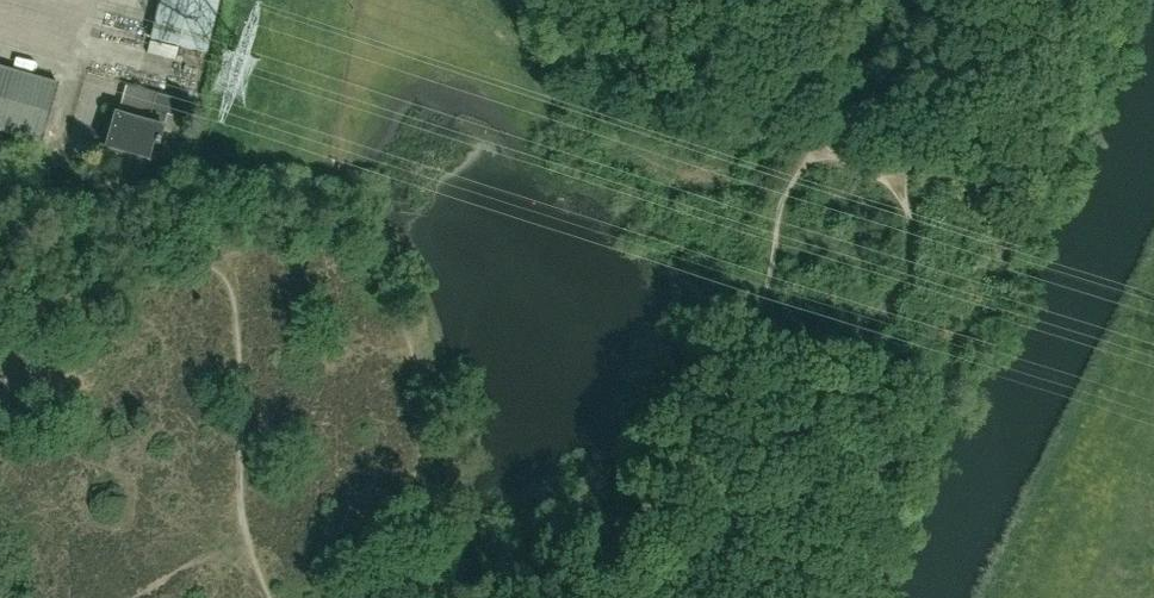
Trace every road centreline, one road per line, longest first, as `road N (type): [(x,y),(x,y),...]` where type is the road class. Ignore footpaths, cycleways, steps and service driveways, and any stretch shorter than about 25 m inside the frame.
road 1 (track): [(380,597),(424,446),(426,410),(412,332),(379,269),(340,244),(268,237),(151,259),(0,272)]
road 2 (track): [(710,0),(733,34),(805,96),(815,148),(781,192),(765,299),(700,439),(656,504),(564,597)]
road 3 (track): [(733,597),(769,506),(832,461),(860,358),(909,258),(914,224),(892,176),(815,148)]
road 4 (track): [(271,597),(239,498),(231,286),(210,245)]

